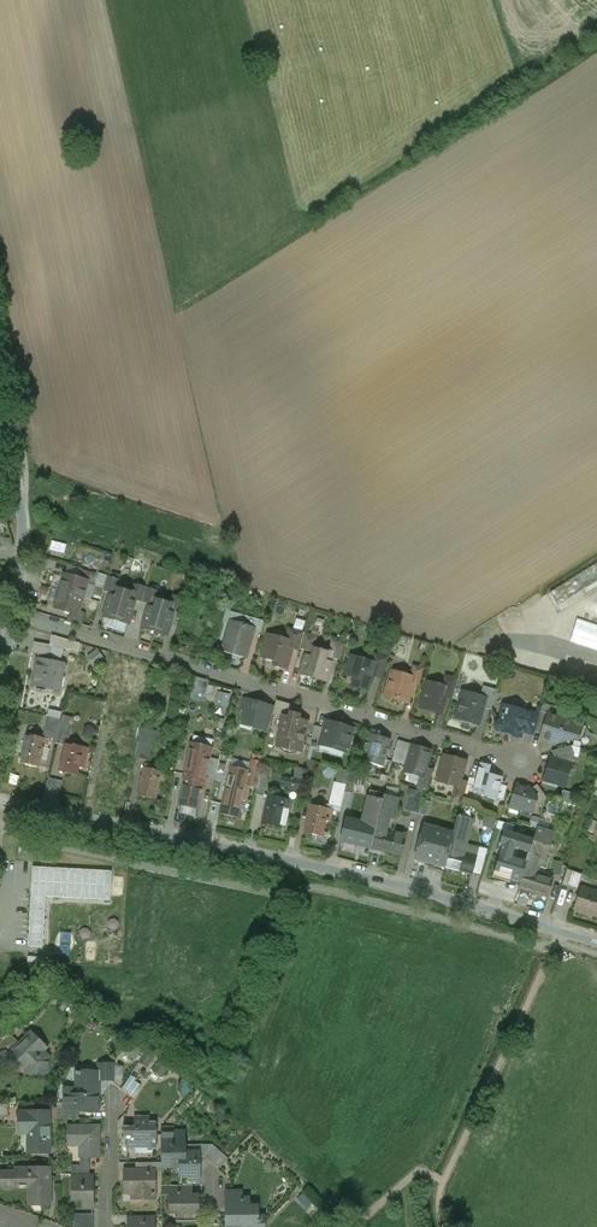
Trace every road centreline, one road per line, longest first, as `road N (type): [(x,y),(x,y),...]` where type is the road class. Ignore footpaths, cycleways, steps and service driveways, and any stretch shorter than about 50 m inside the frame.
road 1 (residential): [(0,800),(352,875),(596,945)]
road 2 (residential): [(523,762),(12,615)]
road 3 (residential): [(12,615),(23,515),(0,409)]
road 4 (residential): [(115,1103),(106,1226)]

